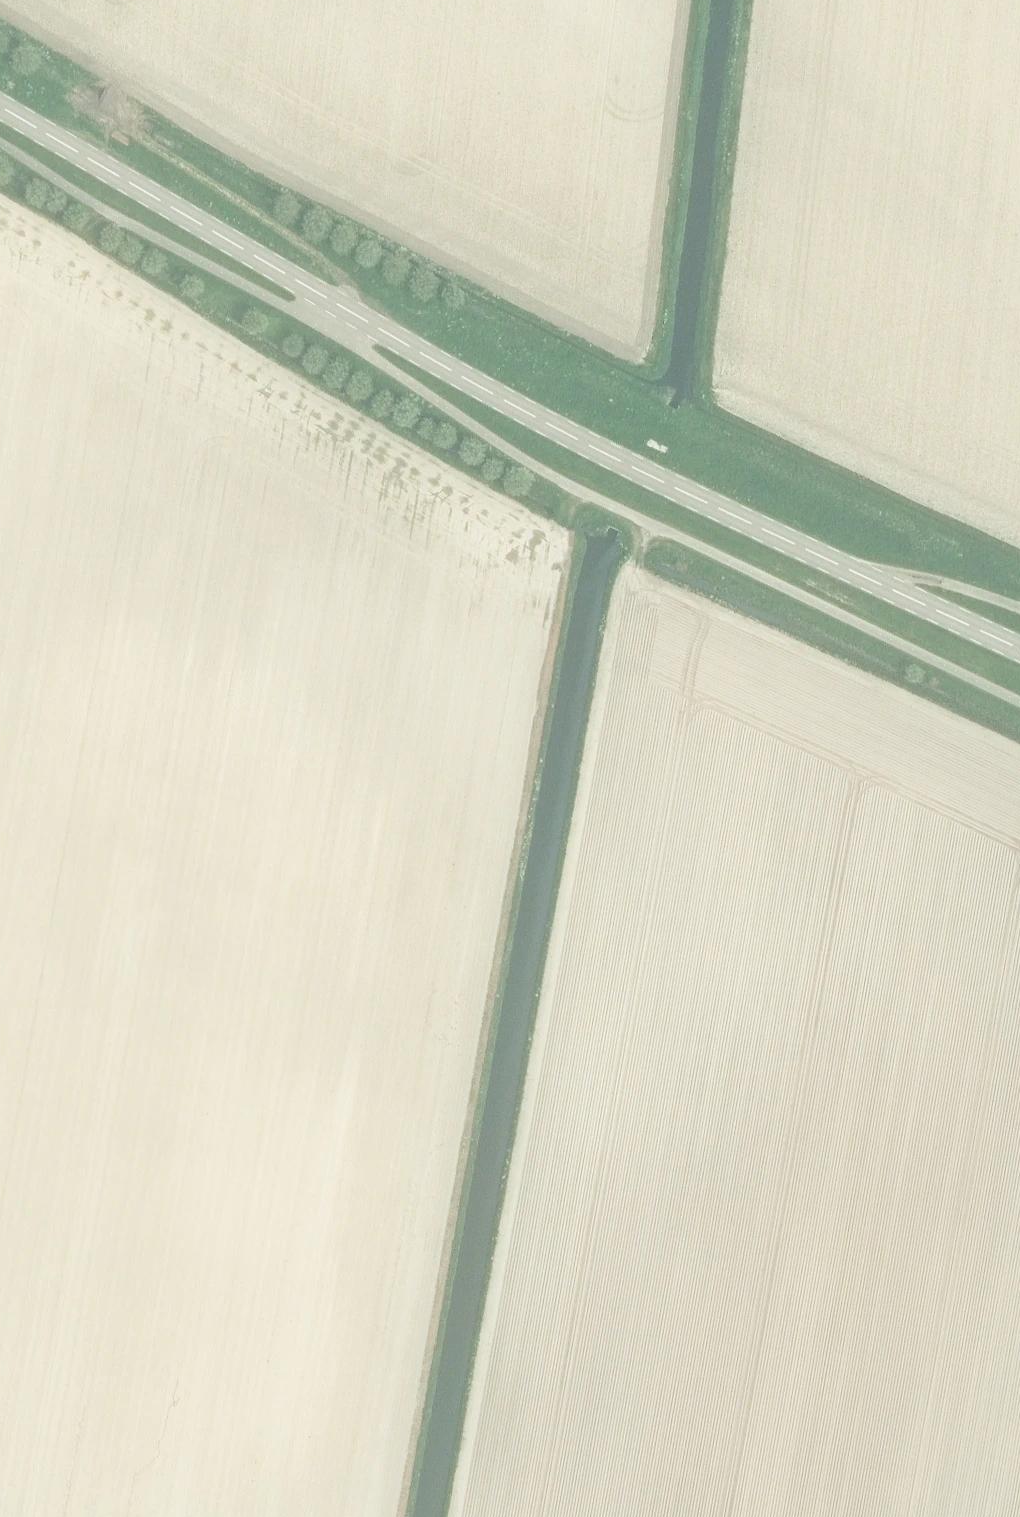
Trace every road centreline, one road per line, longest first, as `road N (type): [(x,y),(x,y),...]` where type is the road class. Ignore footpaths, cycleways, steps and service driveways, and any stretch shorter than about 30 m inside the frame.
road 1 (secondary): [(0,110),(604,454),(870,580)]
road 2 (secondary): [(870,580),(1019,649)]
road 3 (unclassified): [(1019,608),(930,576),(870,580)]

